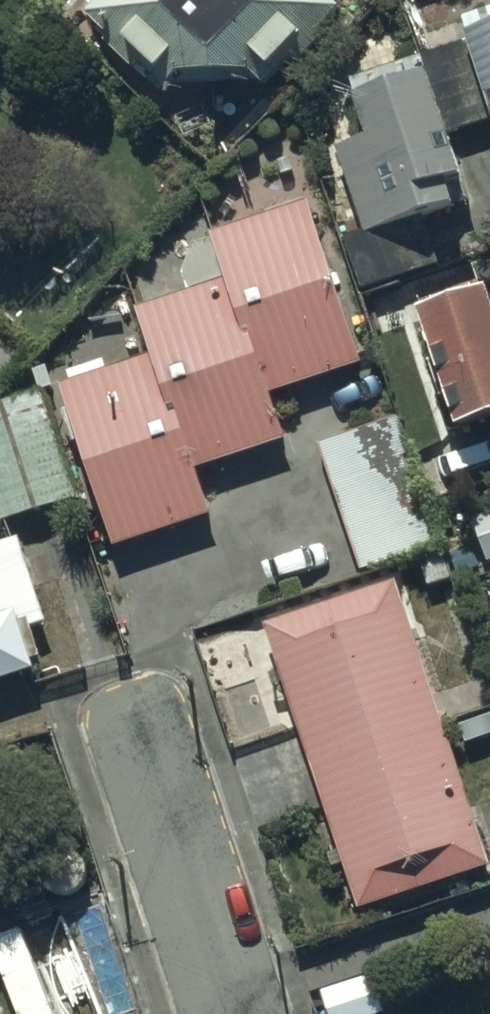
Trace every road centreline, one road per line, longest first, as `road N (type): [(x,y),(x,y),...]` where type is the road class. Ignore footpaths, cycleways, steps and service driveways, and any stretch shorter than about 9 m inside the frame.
road 1 (residential): [(237,1013),(141,726)]

